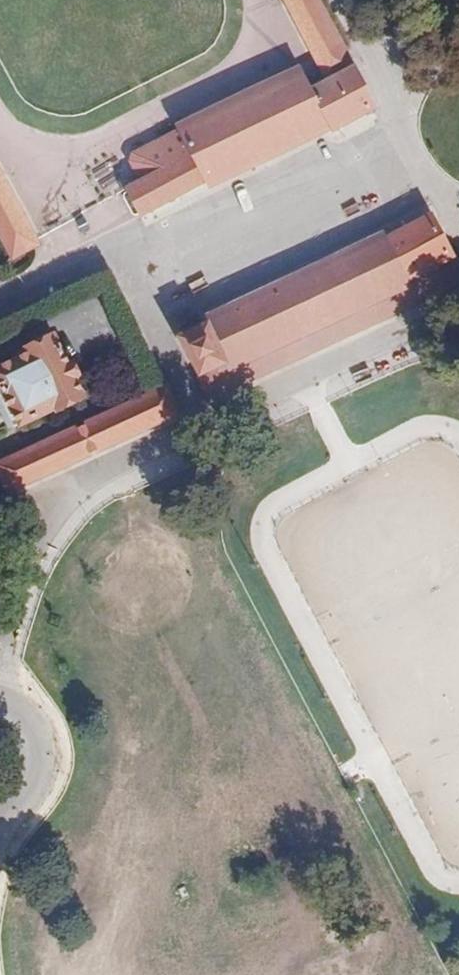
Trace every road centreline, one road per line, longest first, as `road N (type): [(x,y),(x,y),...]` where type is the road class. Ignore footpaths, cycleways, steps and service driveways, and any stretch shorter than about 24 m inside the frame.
road 1 (track): [(458,874),(427,855),(262,540),(266,509),(287,493),(418,426),(458,428)]

